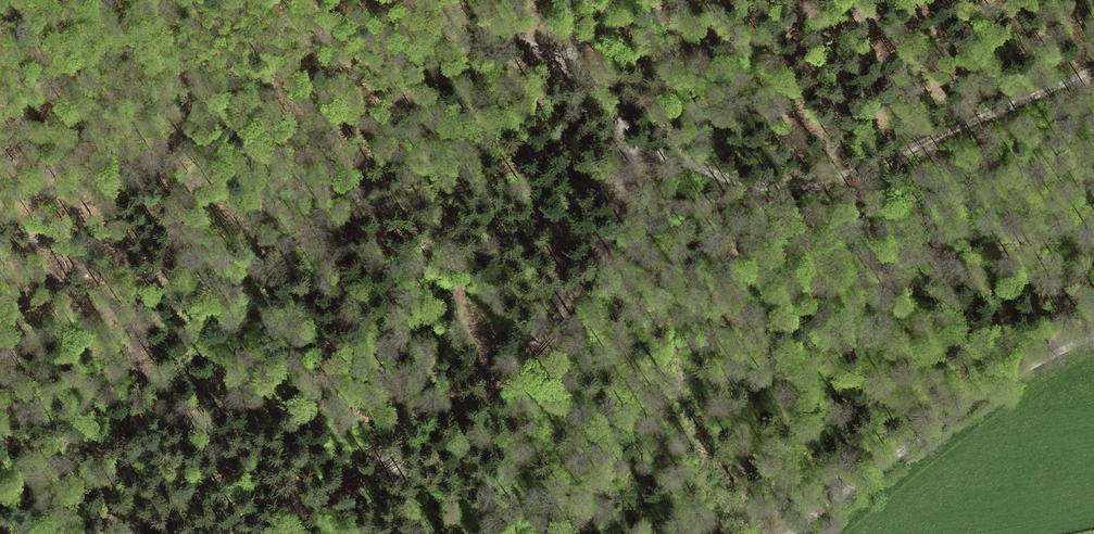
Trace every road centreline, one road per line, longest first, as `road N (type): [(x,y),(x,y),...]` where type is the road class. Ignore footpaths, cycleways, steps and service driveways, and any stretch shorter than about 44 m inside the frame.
road 1 (track): [(621,130),(623,167),(604,243),(564,314),(459,408),(373,465),(243,533)]
road 2 (track): [(545,49),(473,51),(430,79),(388,88),(205,63),(117,78),(0,122)]
road 3 (track): [(1093,70),(860,167),(769,187),(695,171),(621,130)]
road 4 (track): [(1093,335),(967,402),(788,533)]
road 5 (track): [(564,58),(679,1)]

